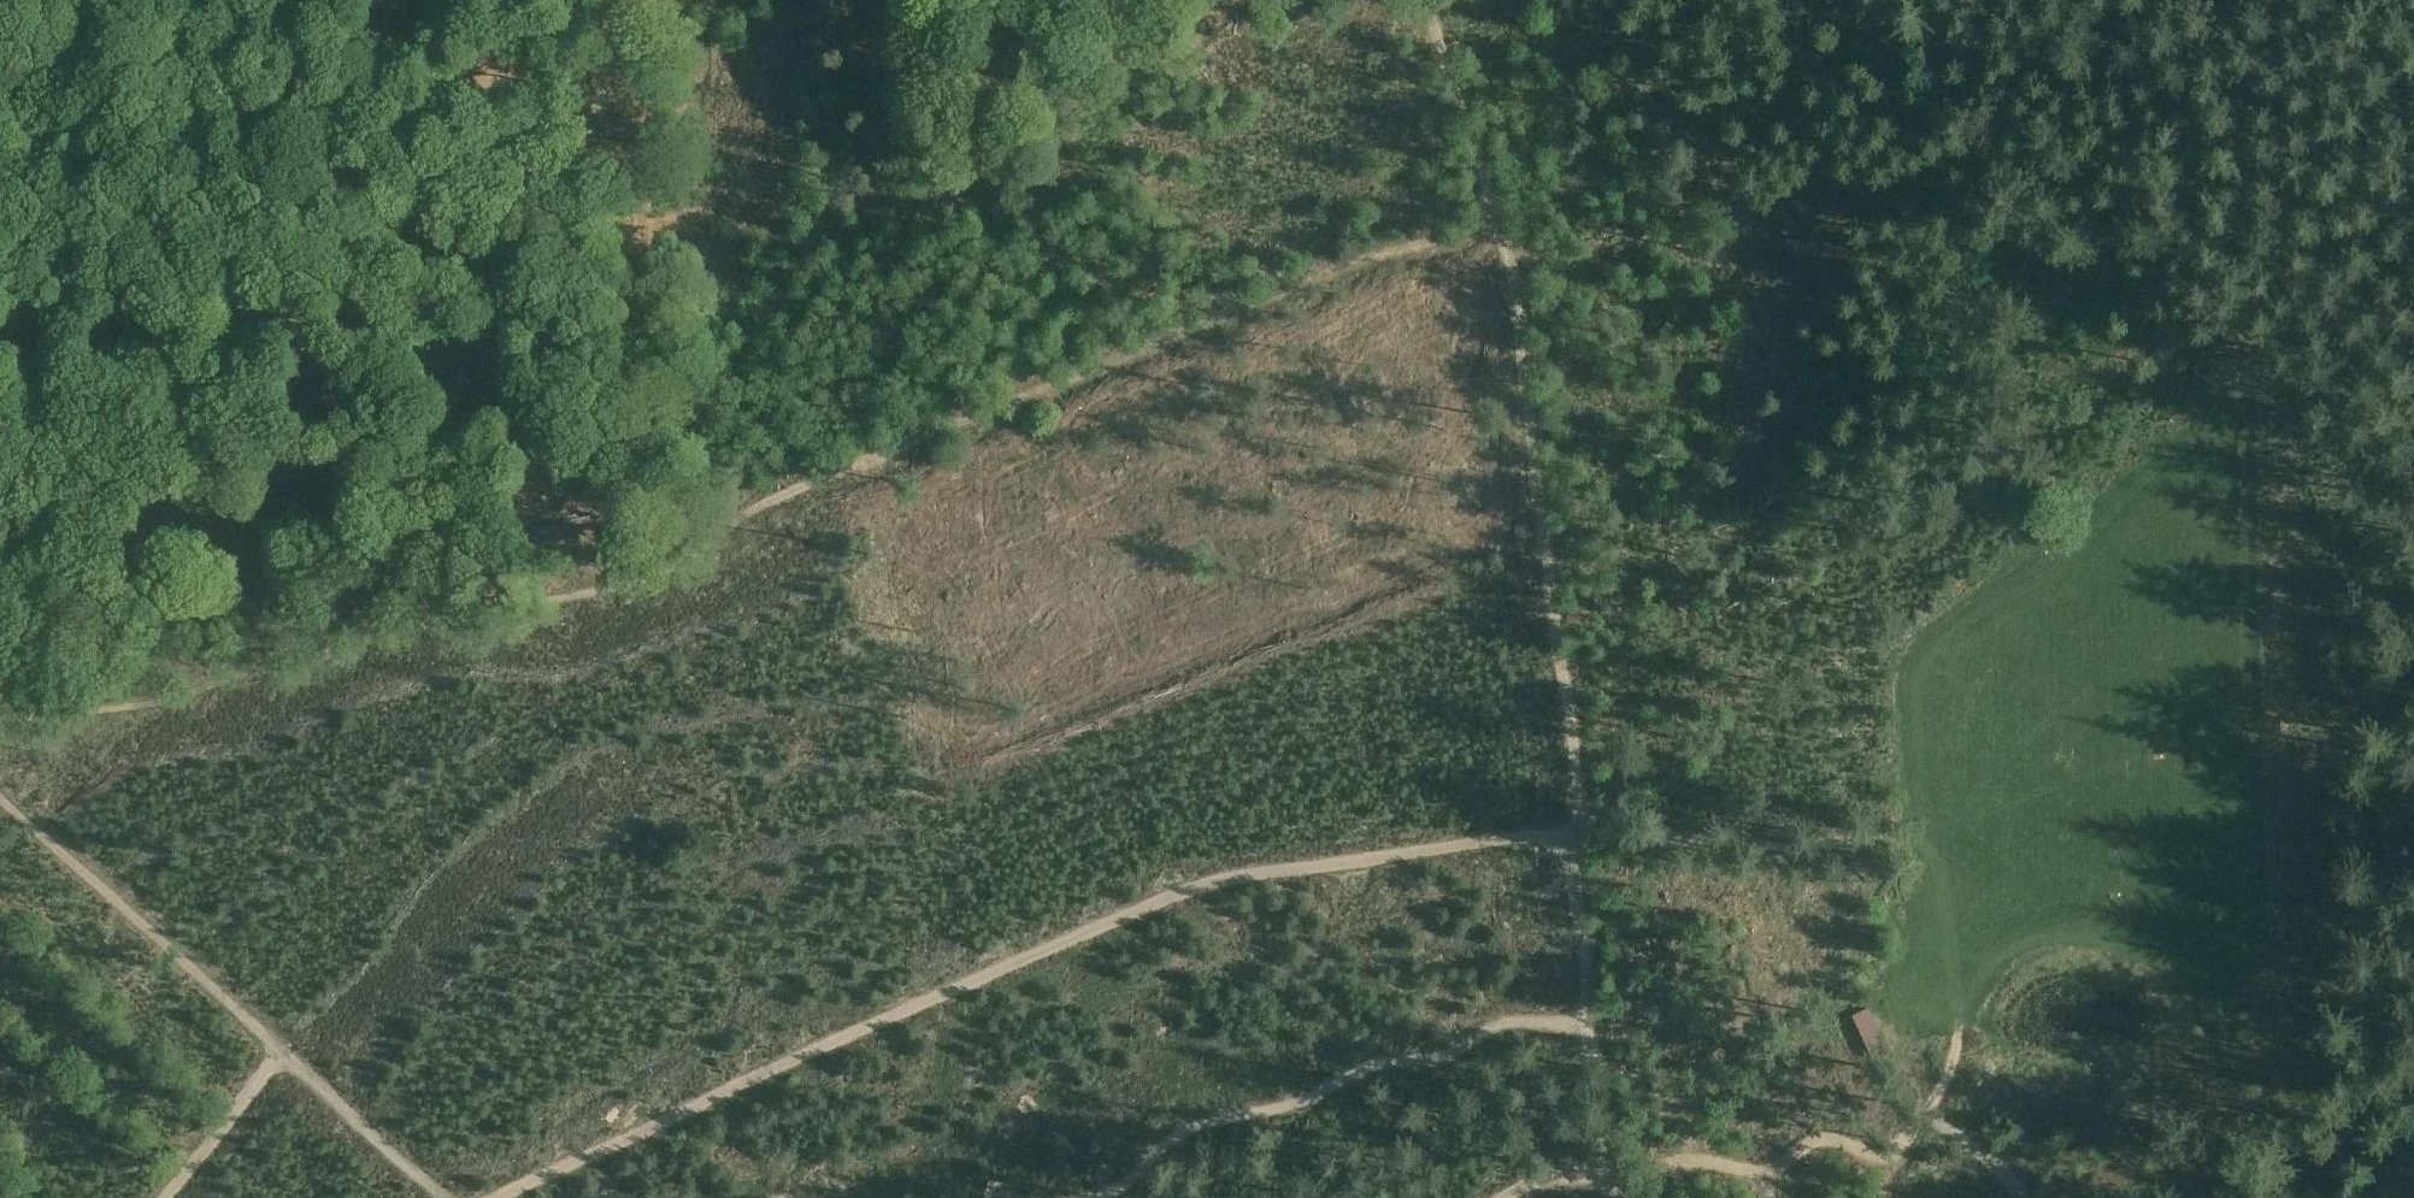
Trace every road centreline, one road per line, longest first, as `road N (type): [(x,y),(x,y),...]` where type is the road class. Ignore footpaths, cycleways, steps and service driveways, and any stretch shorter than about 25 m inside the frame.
road 1 (track): [(1511,1197),(1528,1187),(1607,1175),(1506,391),(1476,214),(1422,0)]
road 2 (track): [(1561,835),(1192,888),(490,1197)]
road 3 (track): [(0,802),(450,1197)]
road 4 (track): [(167,1197),(295,1061)]

